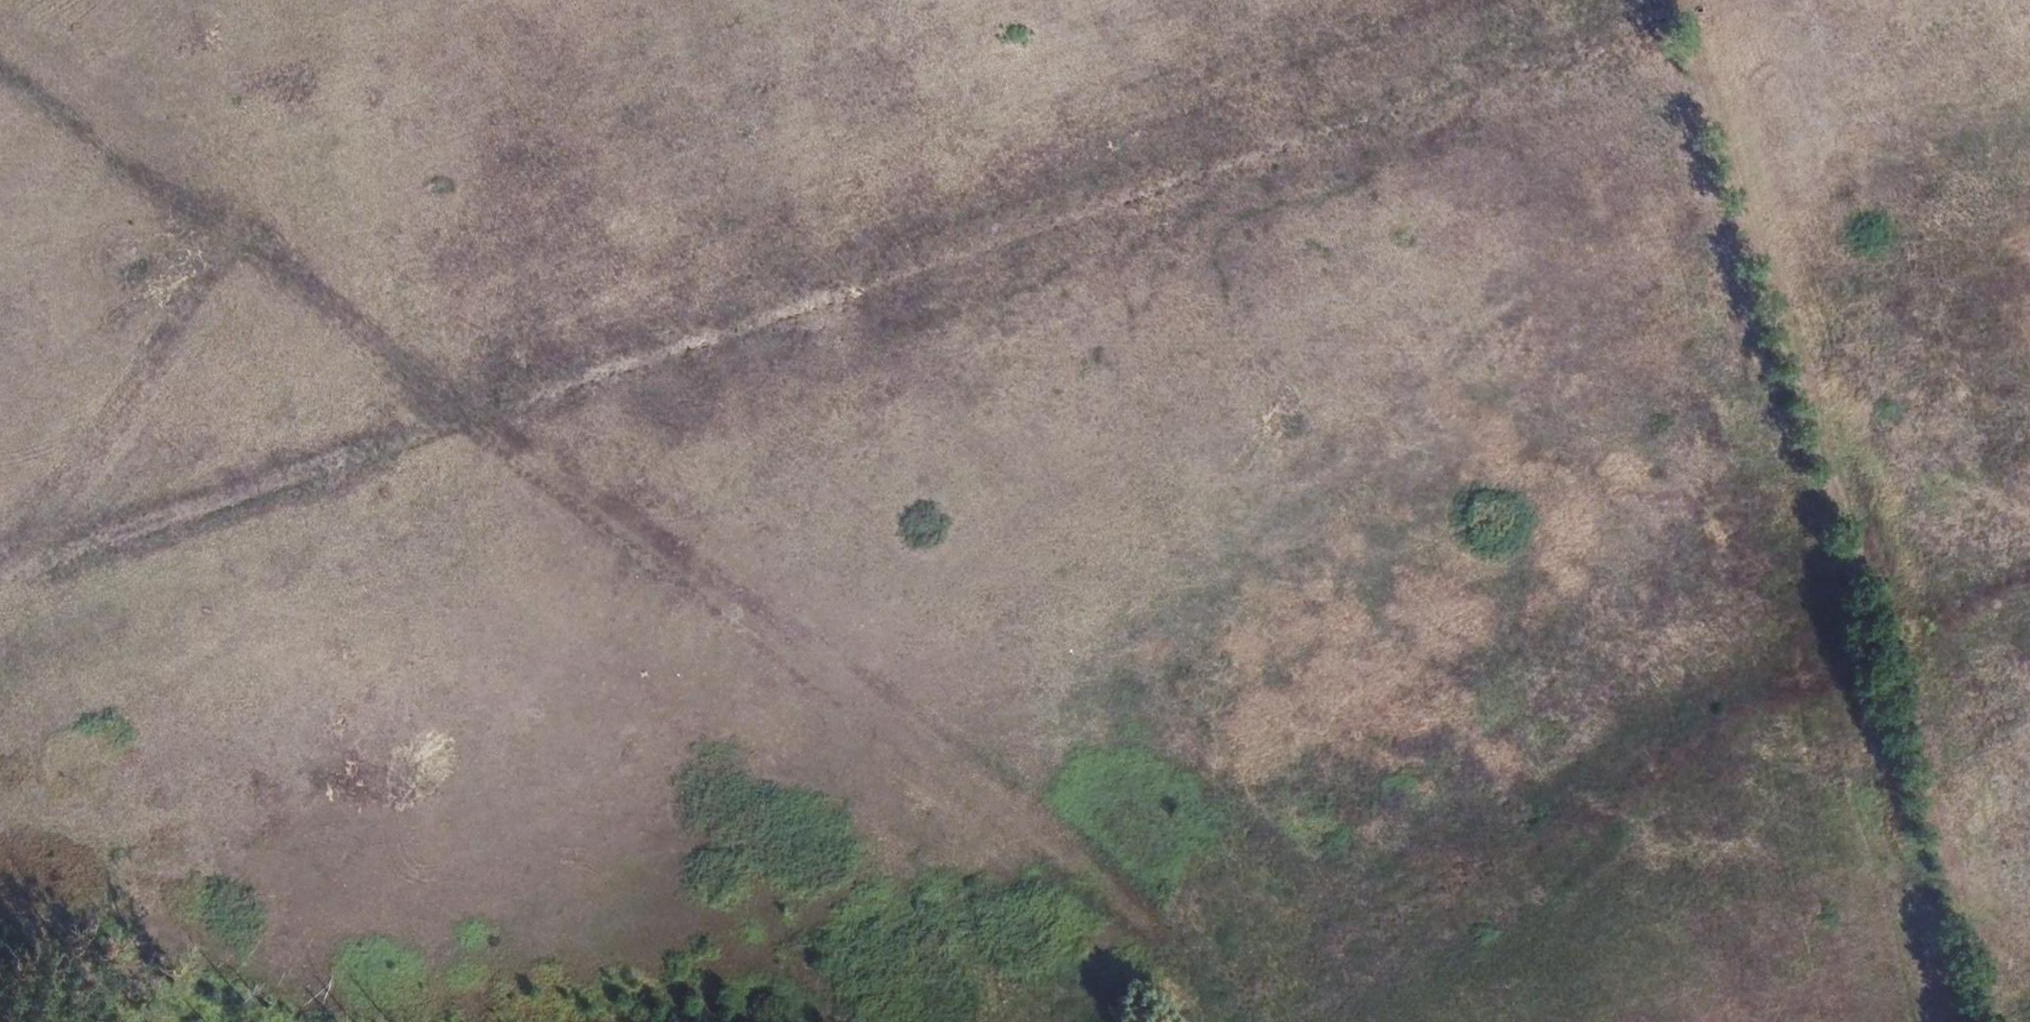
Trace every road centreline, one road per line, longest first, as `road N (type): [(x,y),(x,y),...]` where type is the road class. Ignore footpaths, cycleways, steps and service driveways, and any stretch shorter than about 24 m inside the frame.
road 1 (track): [(1981,1021),(1915,769),(1672,0)]

